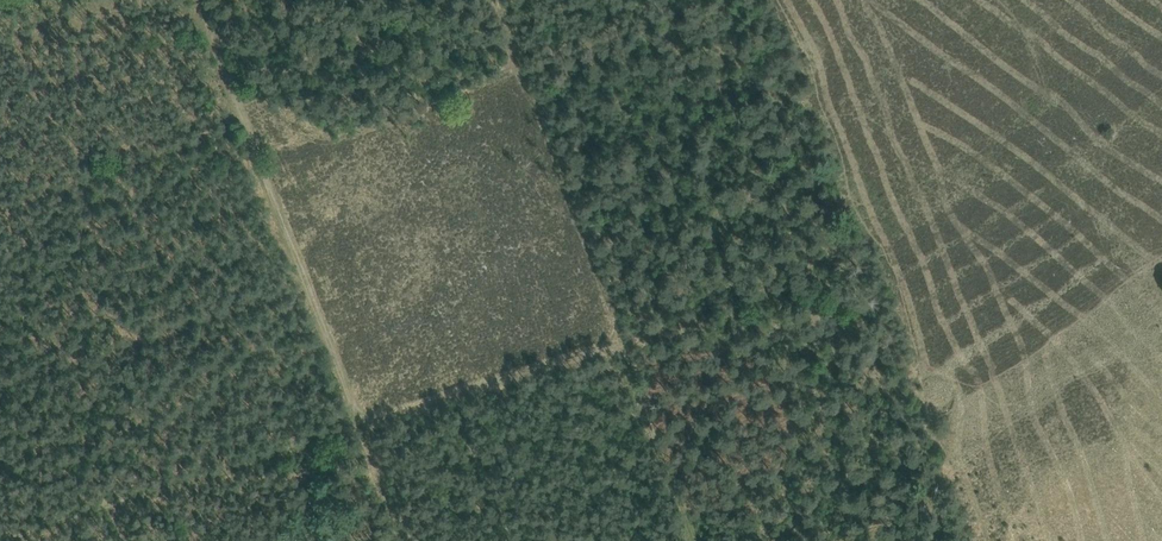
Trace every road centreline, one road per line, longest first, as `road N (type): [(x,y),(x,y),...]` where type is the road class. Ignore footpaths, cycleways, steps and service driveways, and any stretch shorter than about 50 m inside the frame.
road 1 (track): [(692,540),(514,65),(265,167)]
road 2 (track): [(205,0),(362,424)]
road 3 (track): [(362,424),(5,540)]
road 4 (track): [(616,337),(362,424)]
road 5 (track): [(246,115),(0,201)]
road 6 (track): [(362,424),(405,540)]

